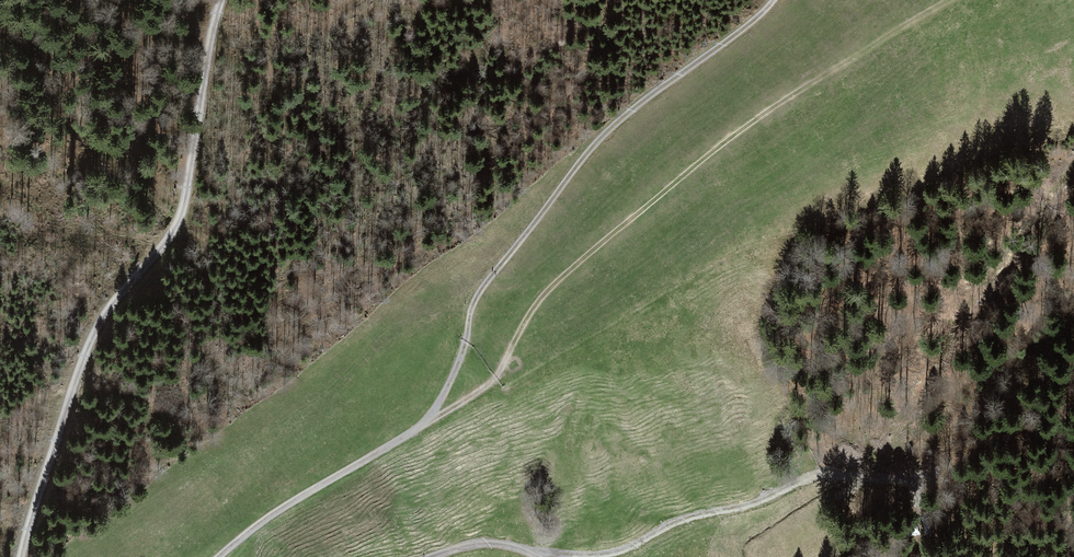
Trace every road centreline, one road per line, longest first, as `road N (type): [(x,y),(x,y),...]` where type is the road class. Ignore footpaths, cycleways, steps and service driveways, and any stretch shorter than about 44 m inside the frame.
road 1 (track): [(214,556),(261,514),(422,432),(467,350),(476,297),(595,147),(778,0)]
road 2 (track): [(949,0),(649,190),(532,297),(494,383),(422,432)]
road 3 (track): [(25,556),(83,354),(107,310),(171,237),(191,186),(224,0)]

